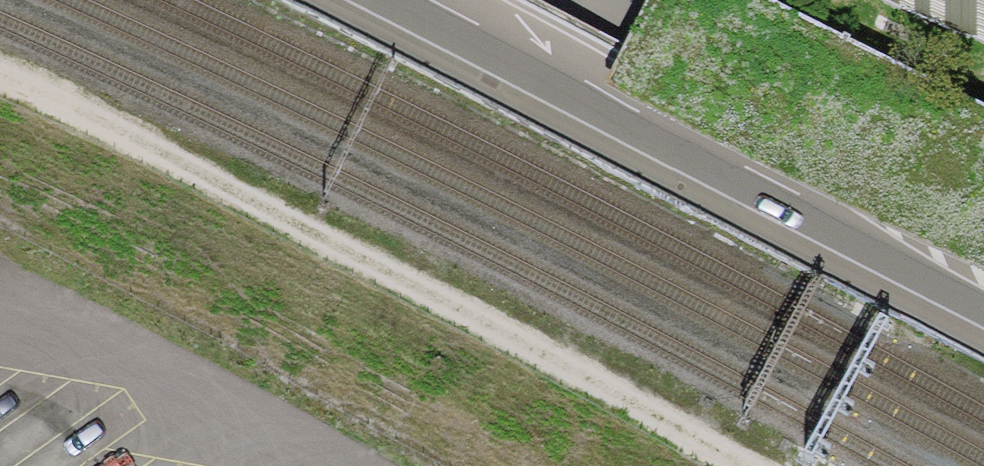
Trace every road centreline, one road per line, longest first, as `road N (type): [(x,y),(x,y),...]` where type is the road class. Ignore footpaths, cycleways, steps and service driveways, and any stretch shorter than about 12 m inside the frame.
road 1 (track): [(0,74),(239,191),(754,465)]
road 2 (motorway): [(420,0),(983,299)]
road 3 (motorway): [(983,177),(620,0)]

